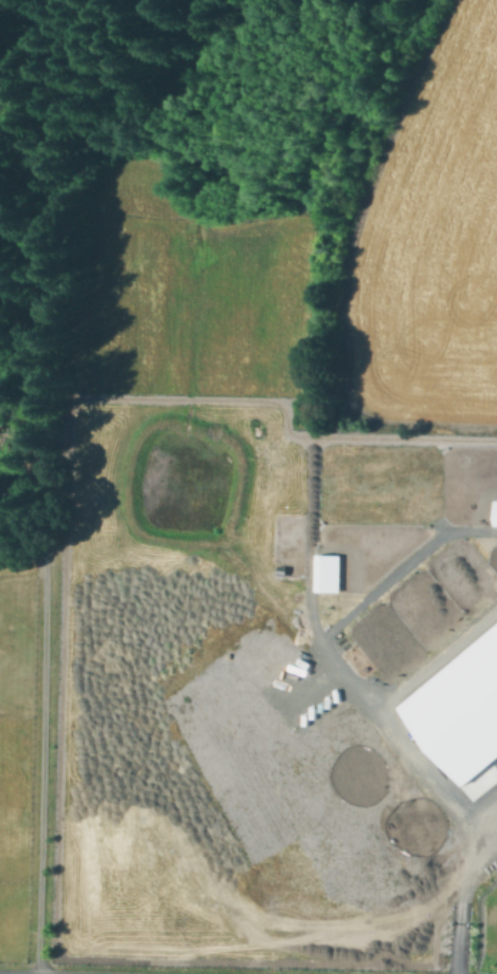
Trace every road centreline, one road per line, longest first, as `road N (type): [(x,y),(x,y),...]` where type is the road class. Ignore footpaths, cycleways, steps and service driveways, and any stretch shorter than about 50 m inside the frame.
road 1 (track): [(252,583),(146,564),(77,538),(67,543),(57,949),(67,957),(458,963)]
road 2 (track): [(496,439),(291,434),(276,400),(61,396)]
road 3 (track): [(317,639),(236,572),(127,541),(114,522),(112,471),(125,425),(147,398)]
road 4 (track): [(317,639),(308,594),(312,436)]

